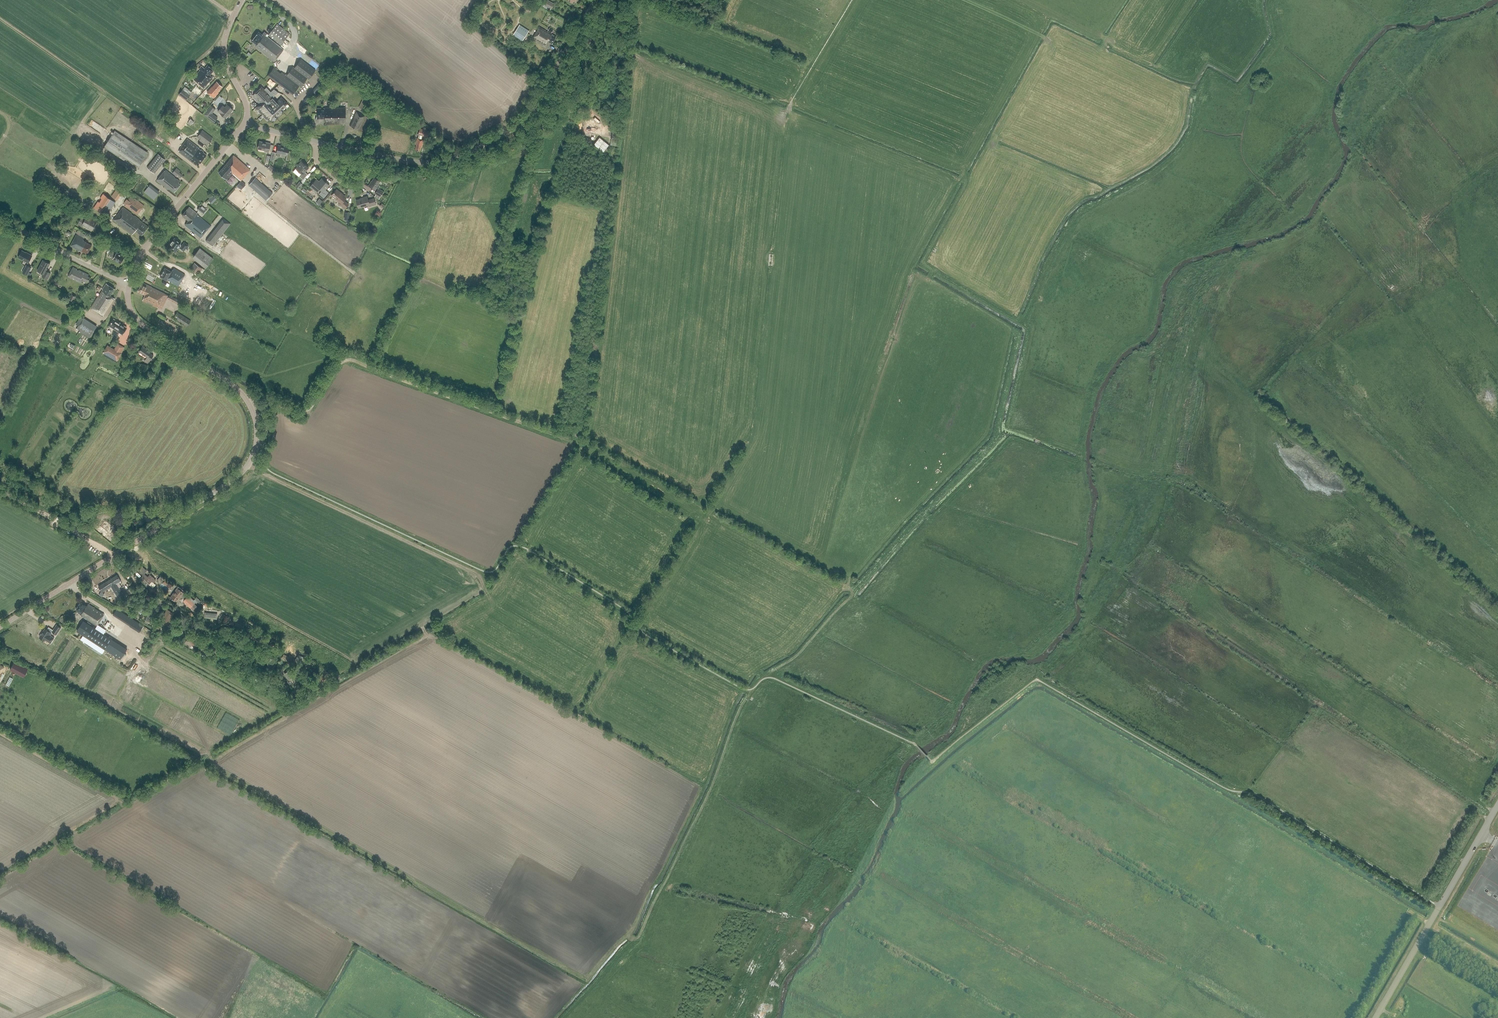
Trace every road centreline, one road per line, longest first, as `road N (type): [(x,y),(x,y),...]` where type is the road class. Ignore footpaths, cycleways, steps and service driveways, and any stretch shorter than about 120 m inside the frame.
road 1 (tertiary): [(0,627),(229,483),(255,450),(255,419),(244,397),(139,322),(129,285)]
road 2 (track): [(244,397),(305,410),(350,360),(581,444),(701,511)]
road 3 (track): [(767,678),(806,648),(916,520),(934,516),(1008,442),(1081,460)]
road 4 (track): [(748,690),(639,937),(564,1017)]
road 5 (track): [(915,744),(942,724),(982,661),(1022,649),(1069,614),(1083,527),(1082,445)]
road 6 (track): [(249,464),(478,574)]
road 7 (unclassified): [(1376,1017),(1497,805)]
road 8 (tertiary): [(129,285),(147,246),(245,122)]
road 9 (unclassified): [(491,141),(533,108),(596,0)]
road 10 (unclassified): [(129,285),(0,219)]
road 11 (track): [(114,556),(0,490)]
road 12 (tertiary): [(245,122),(224,48),(242,0)]
road 13 (unclassified): [(491,141),(440,161),(375,155)]

